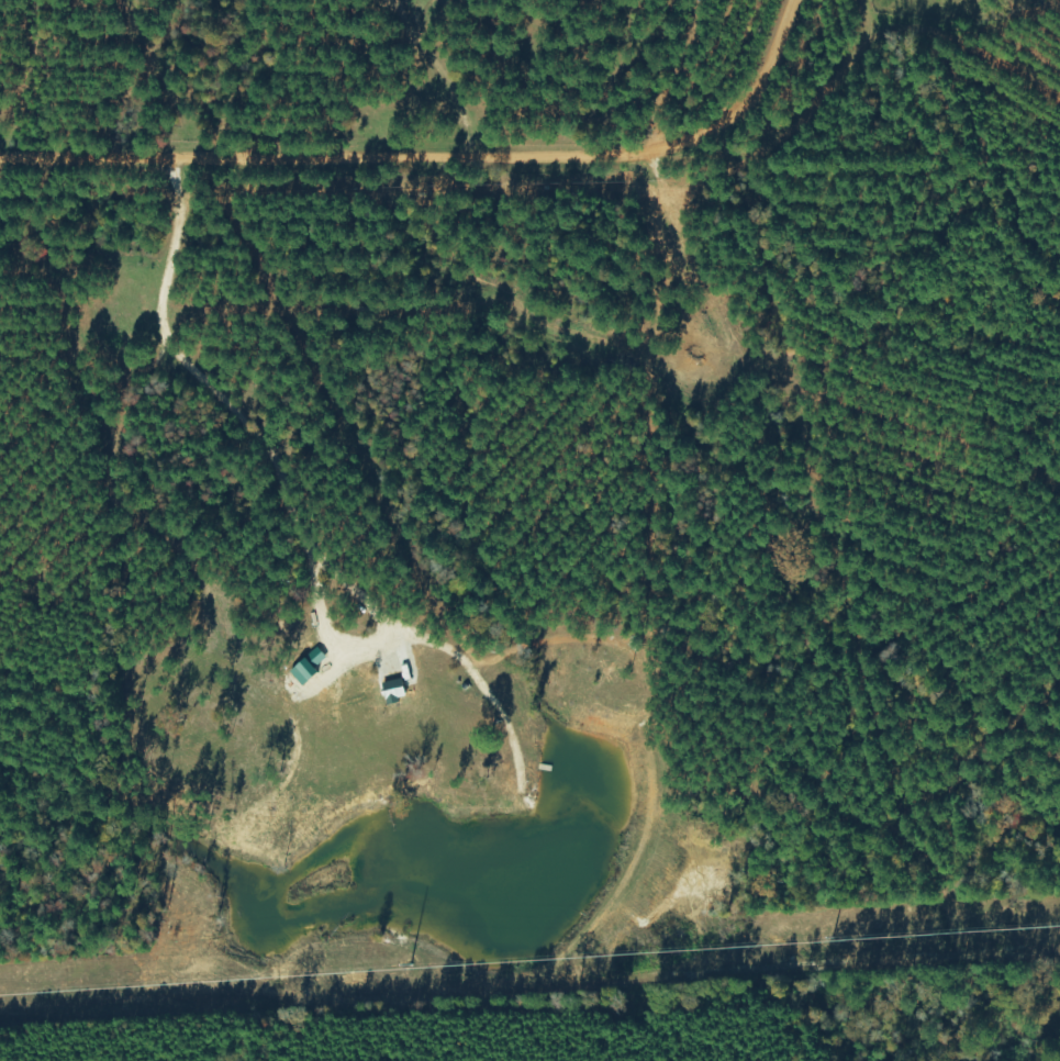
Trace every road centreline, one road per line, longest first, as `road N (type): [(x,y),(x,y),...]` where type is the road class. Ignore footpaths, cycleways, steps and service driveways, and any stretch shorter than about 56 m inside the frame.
road 1 (residential): [(0,161),(612,156),(683,143),(730,122),(791,0)]

